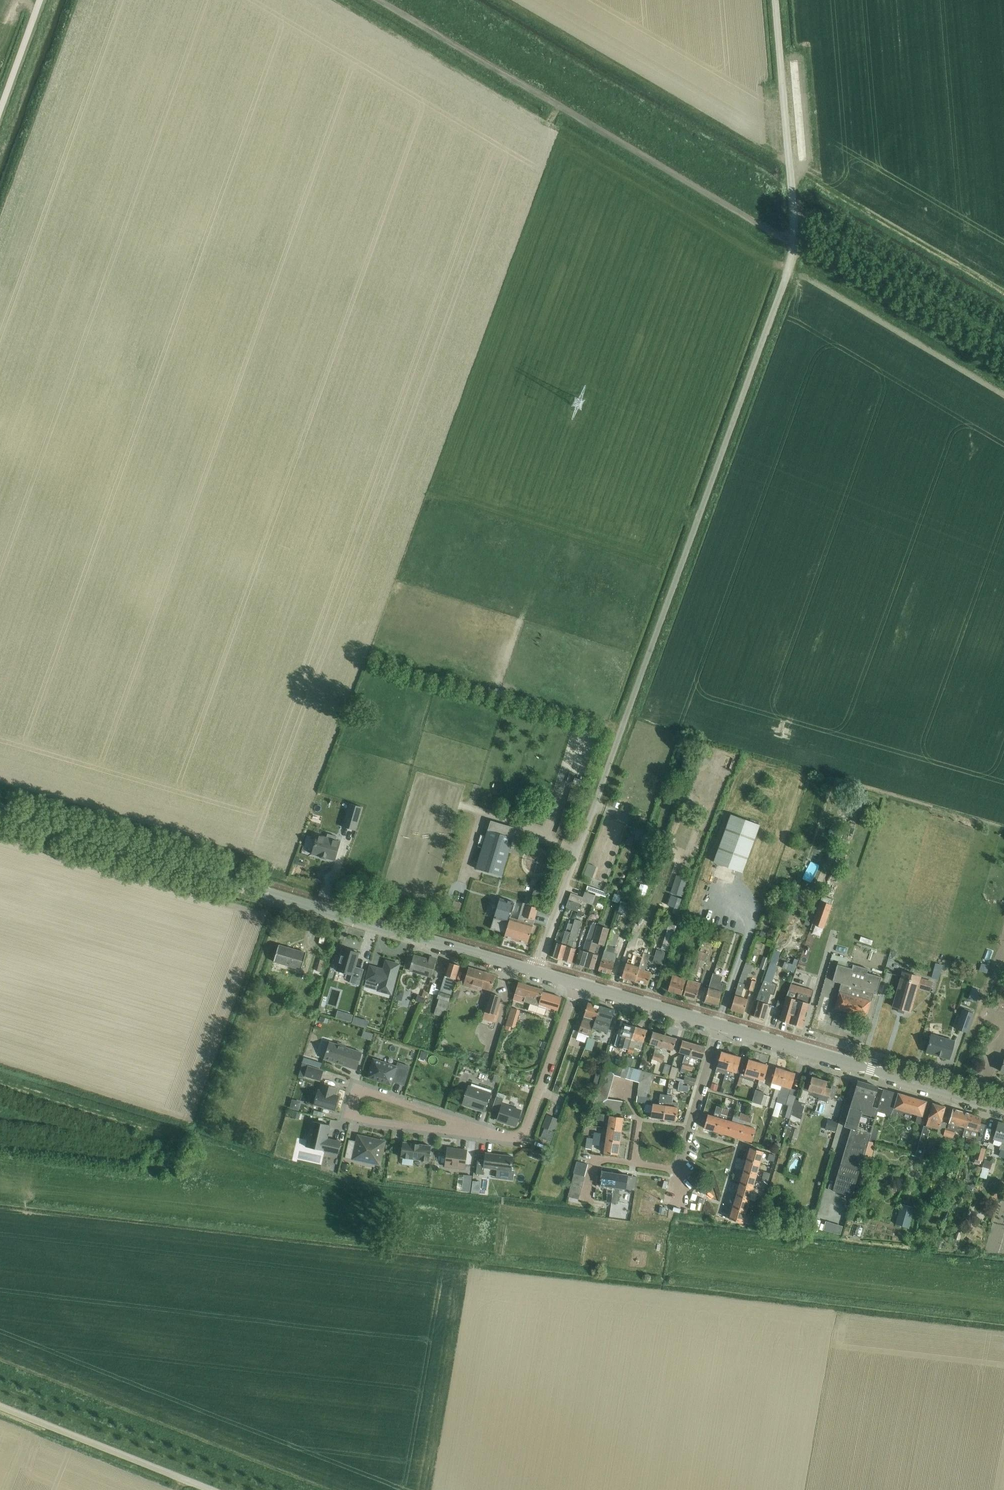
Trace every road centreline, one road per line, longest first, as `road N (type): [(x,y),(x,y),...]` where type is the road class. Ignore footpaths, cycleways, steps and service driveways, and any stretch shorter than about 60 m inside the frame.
road 1 (unclassified): [(578,851),(788,273),(793,199),(773,0)]
road 2 (track): [(1003,370),(381,0)]
road 3 (secondary): [(534,972),(0,815)]
road 4 (secondary): [(1003,1110),(719,1025)]
road 5 (residential): [(481,1129),(368,1091),(355,1094),(355,1116),(458,1130)]
road 6 (unclassified): [(208,1489),(0,1407)]
road 7 (residential): [(577,984),(528,1125),(506,1135),(481,1129)]
road 8 (residential): [(719,1025),(677,1170)]
road 9 (secondary): [(719,1025),(577,984)]
road 10 (residential): [(534,972),(578,851)]

